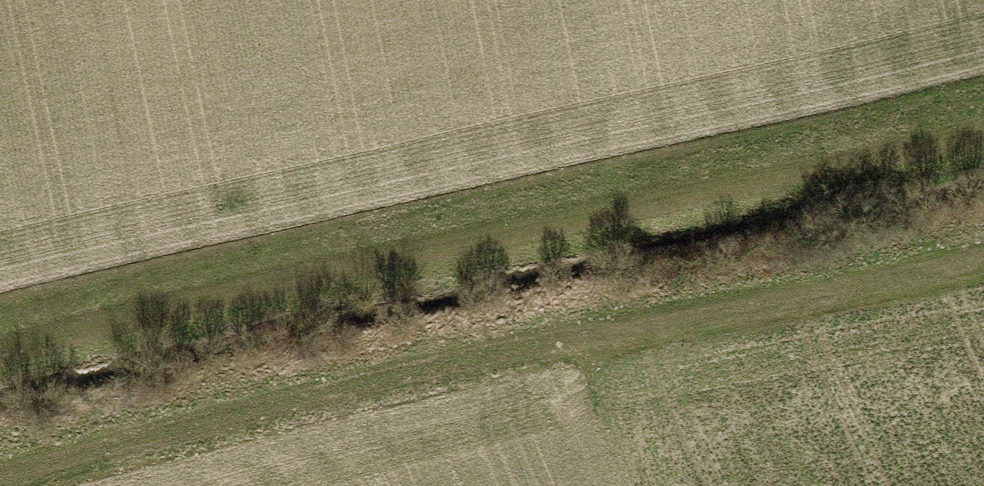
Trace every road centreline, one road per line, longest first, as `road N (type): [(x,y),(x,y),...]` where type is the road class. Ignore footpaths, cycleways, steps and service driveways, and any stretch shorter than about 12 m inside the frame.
road 1 (track): [(0,470),(983,240)]
road 2 (track): [(983,131),(0,347)]

